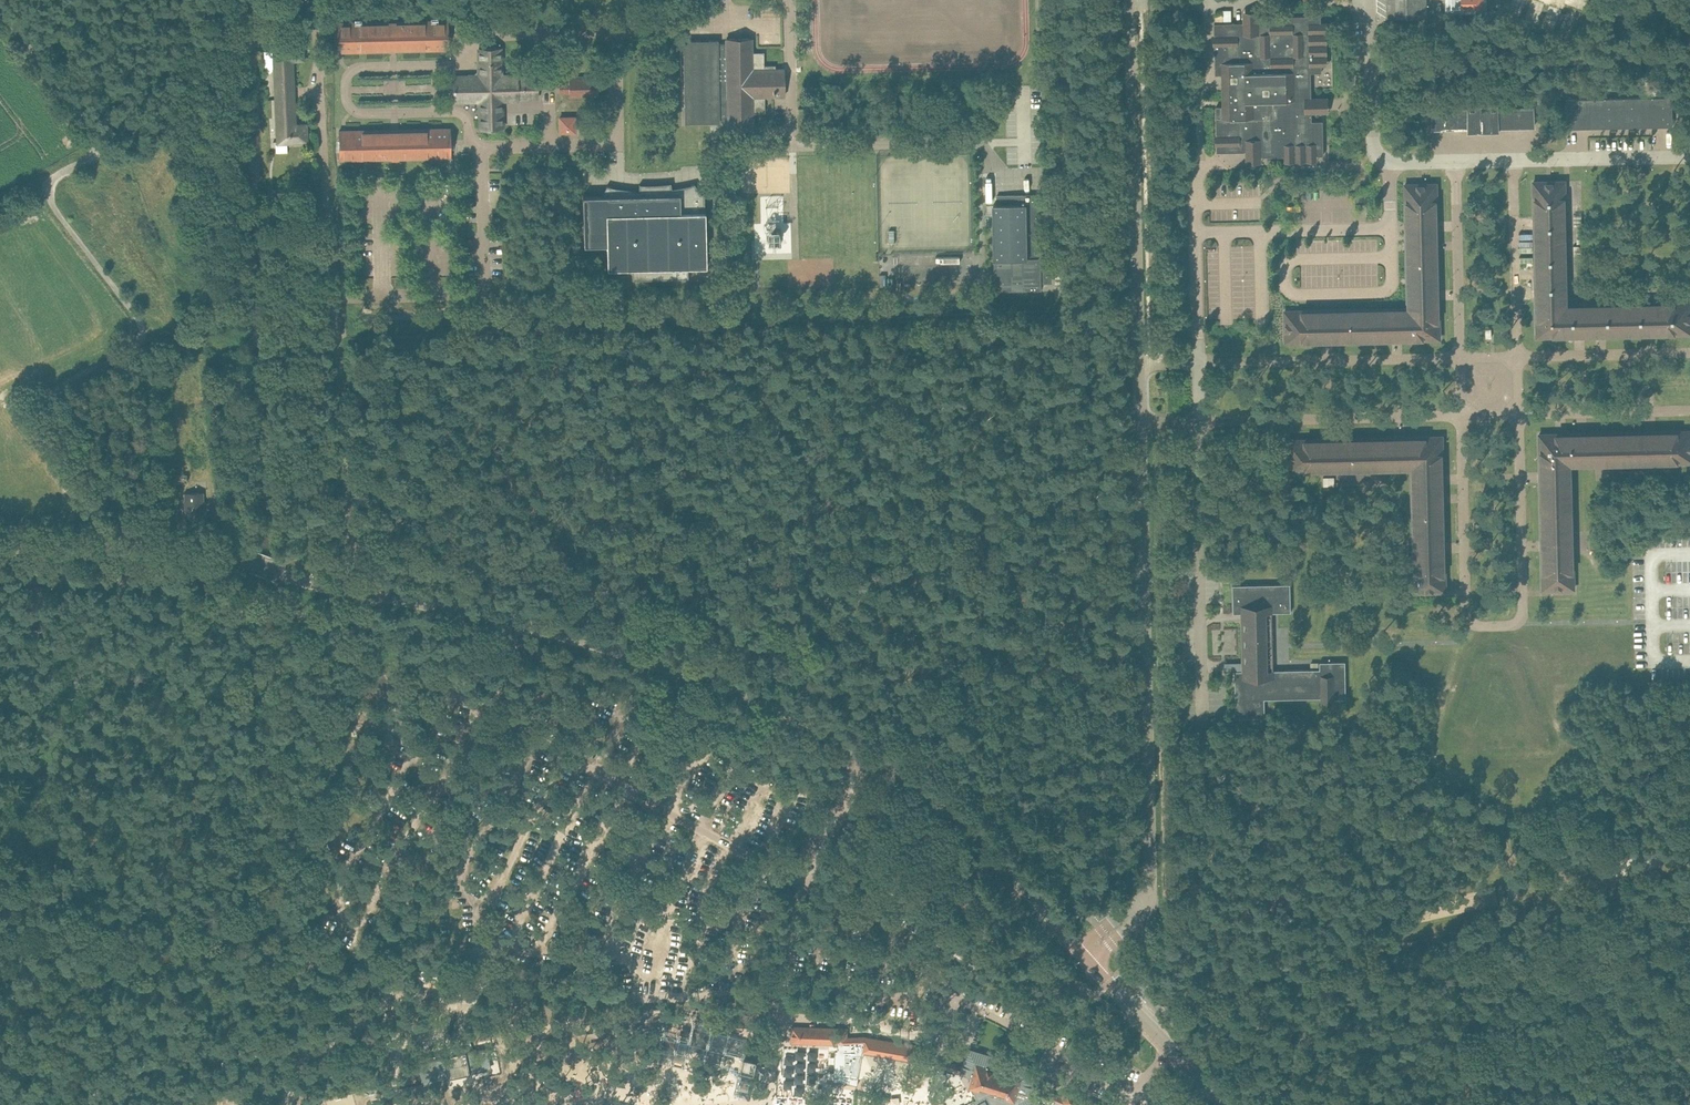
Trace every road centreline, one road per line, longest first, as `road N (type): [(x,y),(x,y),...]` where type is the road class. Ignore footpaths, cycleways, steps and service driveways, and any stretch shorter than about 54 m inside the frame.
road 1 (unclassified): [(1083,956),(1147,901),(1151,871),(1130,0)]
road 2 (secondary): [(1083,956),(975,826),(869,750),(622,651),(350,590)]
road 3 (unclassified): [(136,549),(126,518),(51,412),(54,394),(67,382),(130,355),(143,331),(48,188),(97,148),(93,131),(0,10)]
road 4 (unclassified): [(350,590),(316,0)]
road 5 (unclassified): [(1370,0),(1377,155),(1396,163),(1689,157)]
road 6 (secondary): [(350,590),(229,557),(136,549)]
road 7 (secondary): [(1230,1104),(1083,956)]
road 8 (track): [(0,902),(181,927)]
road 9 (secondary): [(136,549),(0,548)]
road 10 (unclassified): [(791,131),(790,0)]

